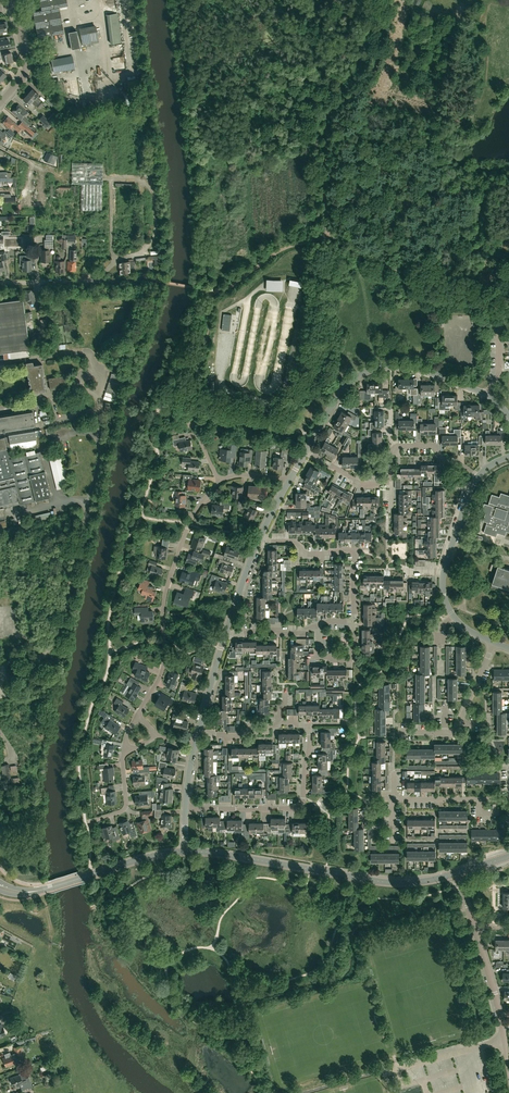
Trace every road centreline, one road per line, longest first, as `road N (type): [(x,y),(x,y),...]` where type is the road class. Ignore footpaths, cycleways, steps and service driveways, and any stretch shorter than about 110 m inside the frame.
road 1 (tertiary): [(458,873),(388,882),(184,852)]
road 2 (residential): [(138,714),(162,673),(166,592),(188,525),(220,482)]
road 3 (residential): [(307,450),(341,393),(376,368),(416,367),(485,394)]
road 4 (residential): [(186,809),(299,806),(311,724)]
road 5 (residential): [(157,280),(0,283)]
road 6 (residential): [(402,725),(402,732),(455,730),(494,643)]
road 7 (tertiary): [(184,852),(35,891)]
road 8 (residential): [(505,805),(392,800),(391,771)]
road 9 (track): [(220,373),(226,390),(265,403),(314,438)]

